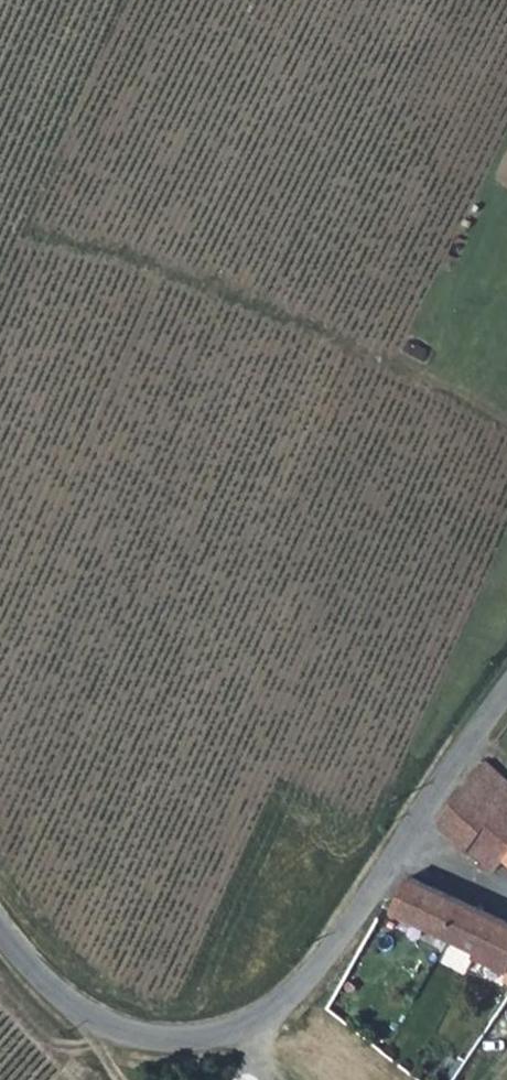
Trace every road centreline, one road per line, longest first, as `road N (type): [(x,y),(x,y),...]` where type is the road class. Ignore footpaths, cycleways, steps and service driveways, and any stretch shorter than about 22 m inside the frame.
road 1 (unclassified): [(0,931),(94,1031),(162,1051),(246,1032),(299,992),(506,692)]

